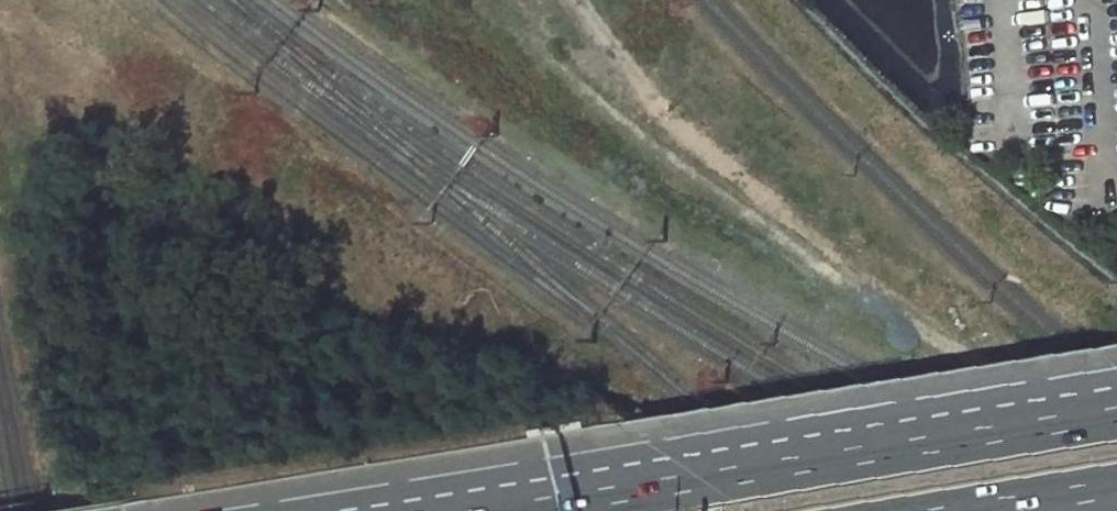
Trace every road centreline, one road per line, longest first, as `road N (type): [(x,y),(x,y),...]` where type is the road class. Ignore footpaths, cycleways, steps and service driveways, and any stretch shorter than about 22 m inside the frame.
road 1 (trunk): [(1116,379),(664,451),(444,510)]
road 2 (trunk): [(1116,413),(508,510)]

